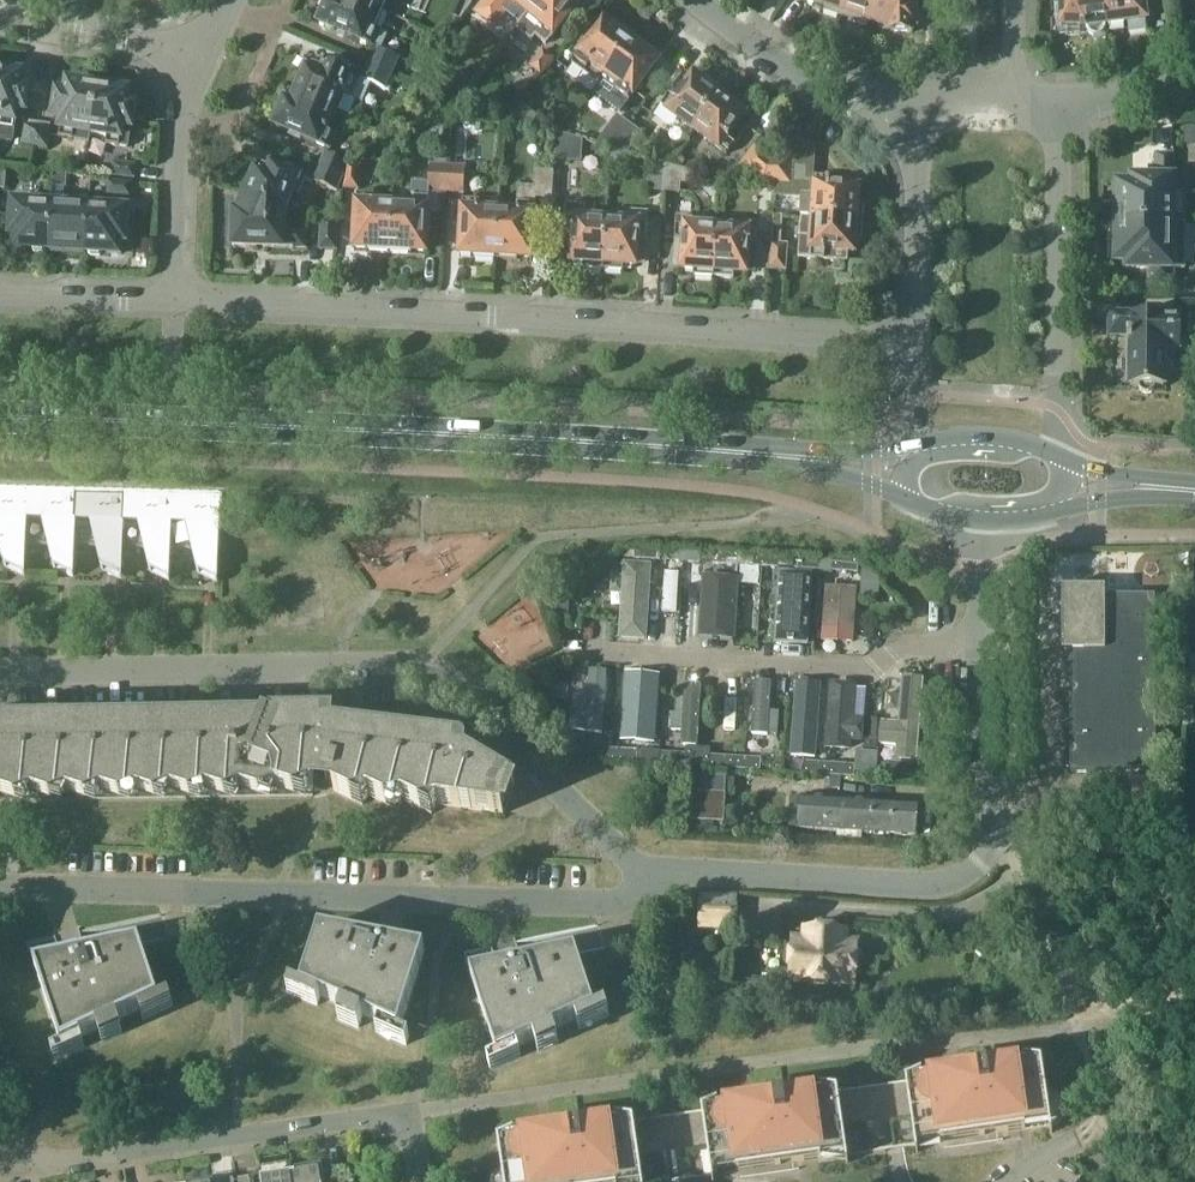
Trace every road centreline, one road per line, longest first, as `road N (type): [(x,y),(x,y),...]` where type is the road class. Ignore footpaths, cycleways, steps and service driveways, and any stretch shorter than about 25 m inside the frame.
road 1 (primary): [(793,455),(0,418)]
road 2 (residential): [(919,337),(171,300)]
road 3 (residential): [(0,671),(424,666),(441,672),(649,877)]
road 4 (residential): [(649,877),(619,903),(0,892)]
road 5 (residential): [(428,1181),(415,1110),(247,1137),(10,1154)]
road 6 (residential): [(577,652),(871,668),(903,645),(979,645)]
road 7 (residential): [(1064,461),(1055,409),(1058,151),(1036,105)]
road 8 (residential): [(995,841),(969,870),(927,885),(649,877)]
road 9 (residential): [(942,103),(852,94),(759,50),(698,0)]
road 10 (residential): [(942,103),(916,158),(919,337)]
road 11 (residential): [(205,56),(0,22)]
road 12 (residential): [(995,841),(1006,847),(1080,1027)]
road 13 (residential): [(979,645),(995,841)]
road 14 (residential): [(180,125),(230,130),(290,0)]
road 15 (residential): [(171,300),(180,125)]
road 16 (residential): [(171,300),(0,294)]
road 17 (residential): [(1036,105),(1139,93),(1194,76)]
road 18 (primary): [(1064,461),(1002,436),(918,440)]
road 19 (primary): [(1043,515),(1187,488)]
road 20 (residential): [(989,517),(979,645)]
road 21 (primary): [(1187,488),(1064,461)]
road 22 (primary): [(918,440),(793,455)]
road 23 (primary): [(793,455),(910,501)]

